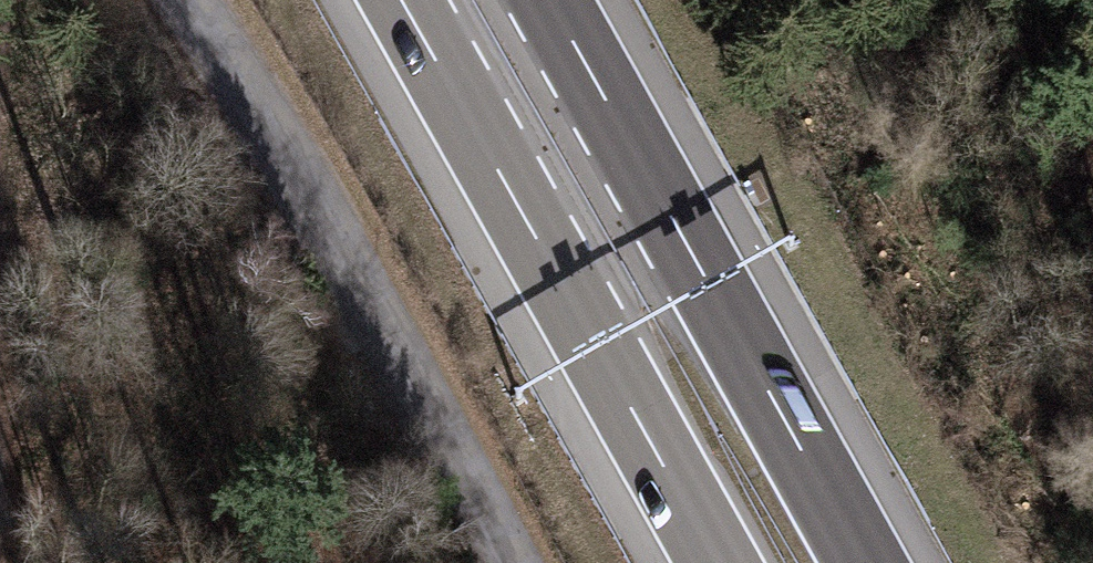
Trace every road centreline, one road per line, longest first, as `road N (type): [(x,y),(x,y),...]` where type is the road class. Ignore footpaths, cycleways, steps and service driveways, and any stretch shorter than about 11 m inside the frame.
road 1 (unclassified): [(189,0),(323,208),(517,562)]
road 2 (motorway): [(400,0),(718,562)]
road 3 (motorway): [(867,562),(551,0)]
road 4 (track): [(5,562),(1,53),(12,0)]

